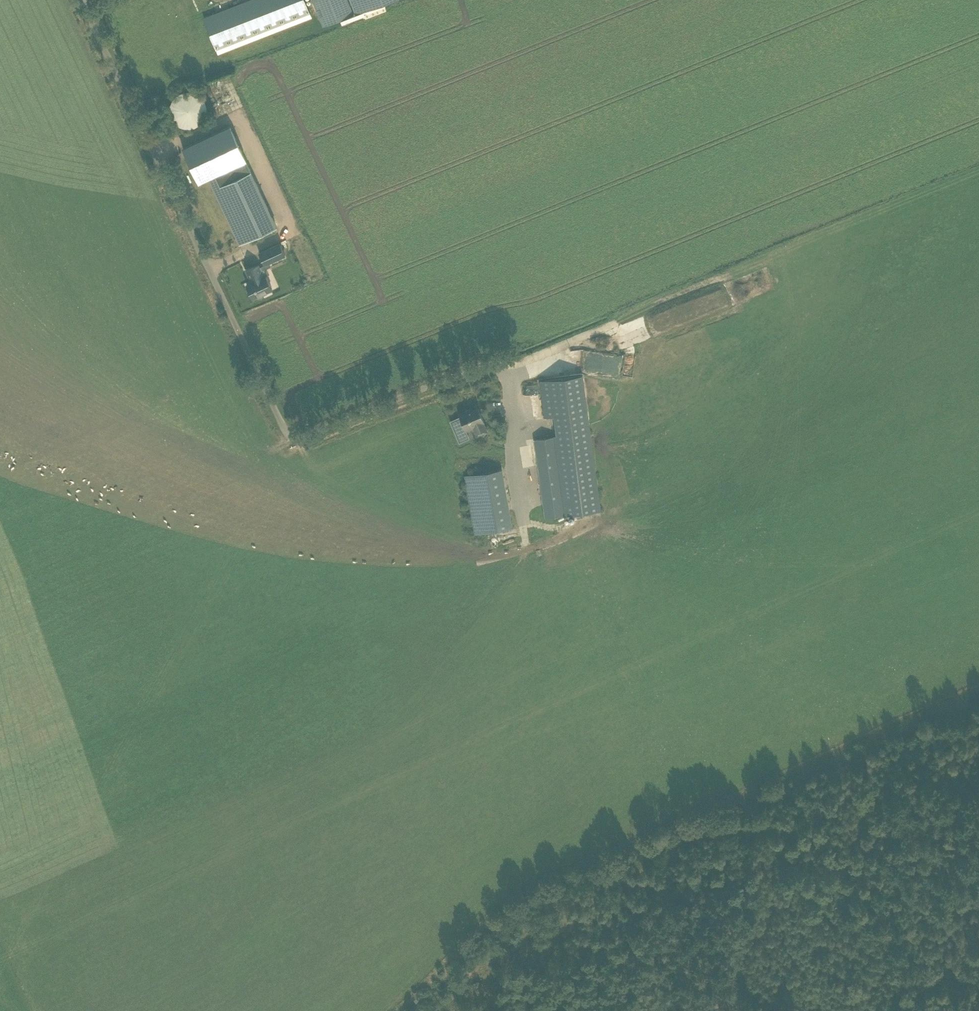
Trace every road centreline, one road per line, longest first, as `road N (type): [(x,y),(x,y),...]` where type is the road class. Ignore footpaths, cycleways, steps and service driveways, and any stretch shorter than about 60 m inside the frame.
road 1 (unclassified): [(444,380),(312,432),(286,425),(82,0)]

